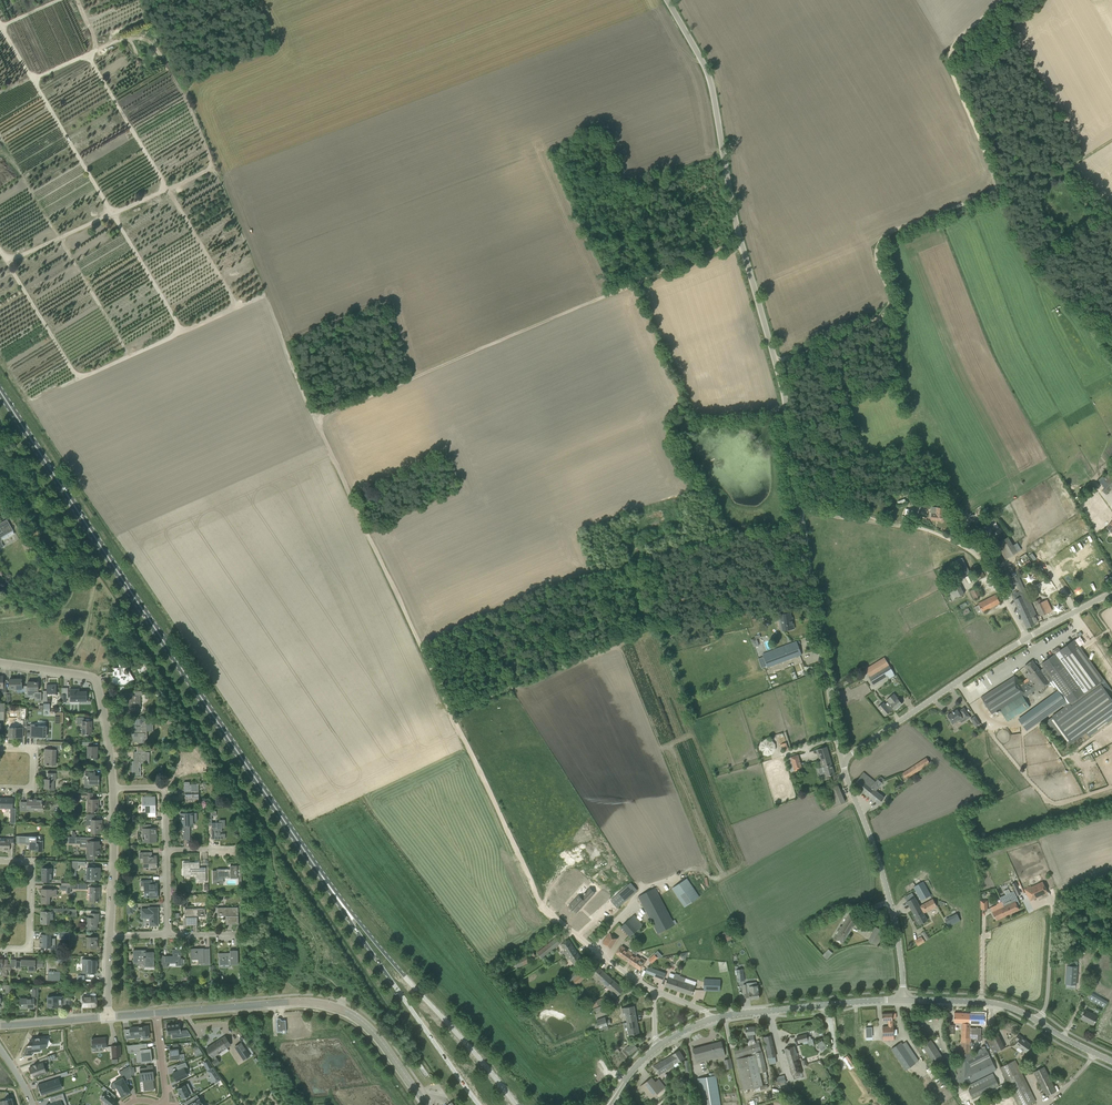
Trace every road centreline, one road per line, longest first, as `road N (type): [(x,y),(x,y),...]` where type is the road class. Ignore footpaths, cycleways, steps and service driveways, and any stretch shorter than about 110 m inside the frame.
road 1 (track): [(742,244),(315,417),(543,908)]
road 2 (primary): [(329,885),(0,391)]
road 3 (track): [(1003,0),(955,45),(950,63),(993,170),(994,190),(893,232),(877,250),(890,300),(883,314),(777,364)]
road 4 (unclassified): [(842,759),(785,395),(742,244)]
road 5 (track): [(802,528),(577,575),(420,644)]
road 6 (tertiary): [(426,1104),(367,1026),(339,1008),(303,1001),(155,1014)]
road 7 (primary): [(515,1104),(329,885)]
road 8 (primary): [(329,885),(478,1104)]
road 9 (residential): [(742,244),(711,80),(665,0)]
road 10 (unclassified): [(904,1000),(889,897),(842,759)]
road 11 (unclassified): [(842,759),(1028,638)]
road 12 (tertiary): [(1111,1061),(1008,1007),(904,1000)]
road 13 (track): [(452,713),(509,688),(531,689),(645,633)]
road 14 (residential): [(114,787),(97,681),(0,662)]
road 15 (tertiary): [(710,1019),(904,1000)]
road 16 (residential): [(1028,638),(973,554),(912,526)]
road 17 (residential): [(110,937),(114,787)]
road 18 (residential): [(656,993),(543,908)]
road 19 (residential): [(0,863),(30,863),(29,943),(0,947)]

